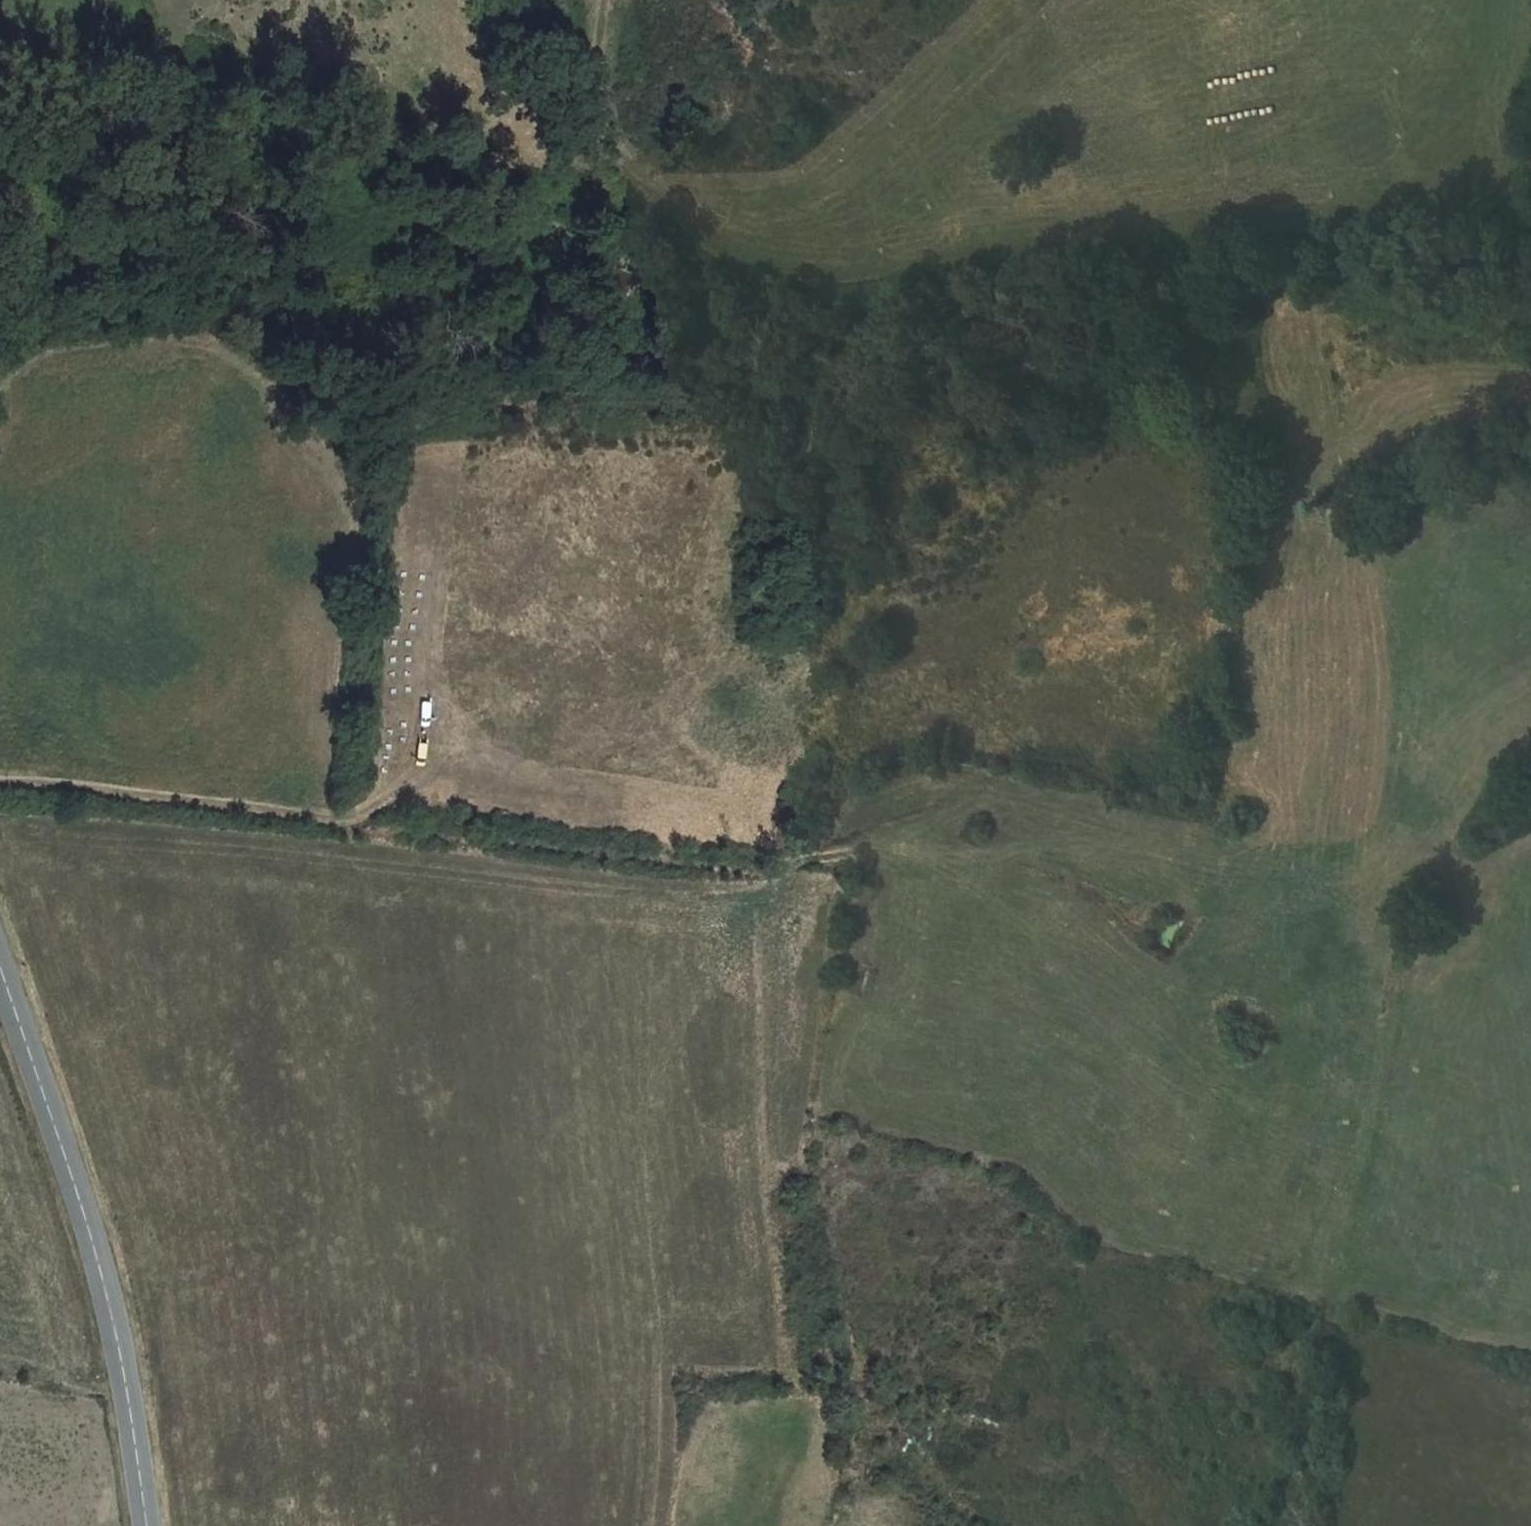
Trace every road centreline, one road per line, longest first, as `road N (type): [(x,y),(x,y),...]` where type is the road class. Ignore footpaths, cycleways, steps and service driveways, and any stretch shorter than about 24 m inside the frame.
road 1 (primary): [(145,1525),(108,1301),(0,976)]

